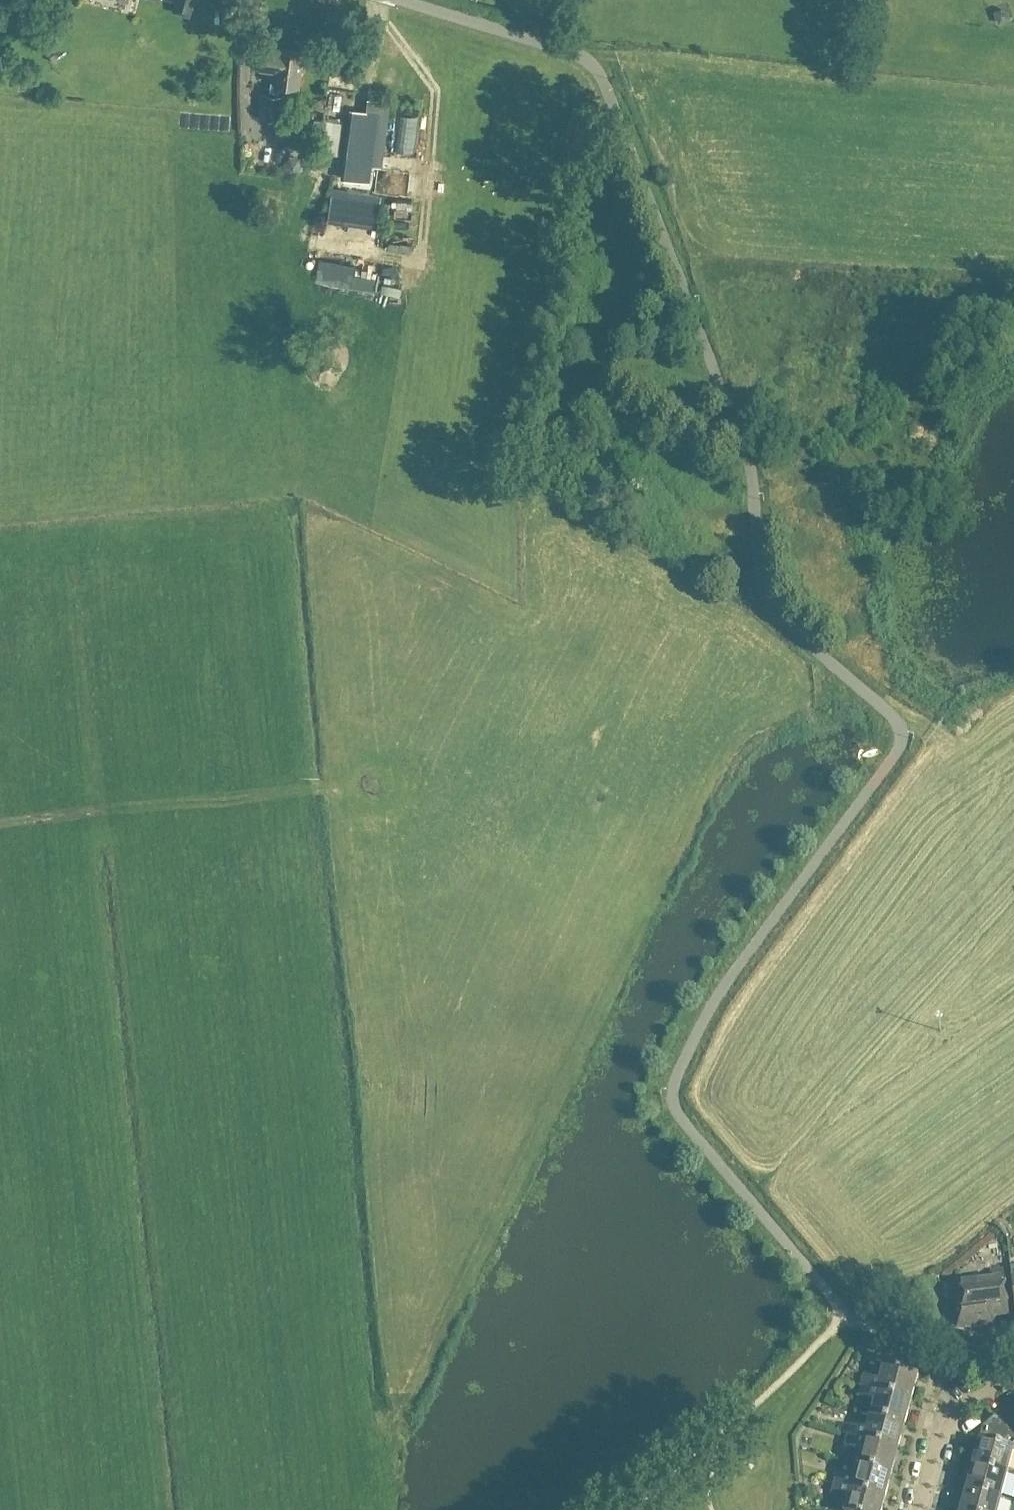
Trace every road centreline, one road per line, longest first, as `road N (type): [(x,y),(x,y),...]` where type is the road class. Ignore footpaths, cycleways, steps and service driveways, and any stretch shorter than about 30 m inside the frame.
road 1 (residential): [(896,720),(765,594),(746,449),(599,74),(578,56),(408,0)]
road 2 (residential): [(921,1509),(942,1429),(999,1380),(1013,1378)]

